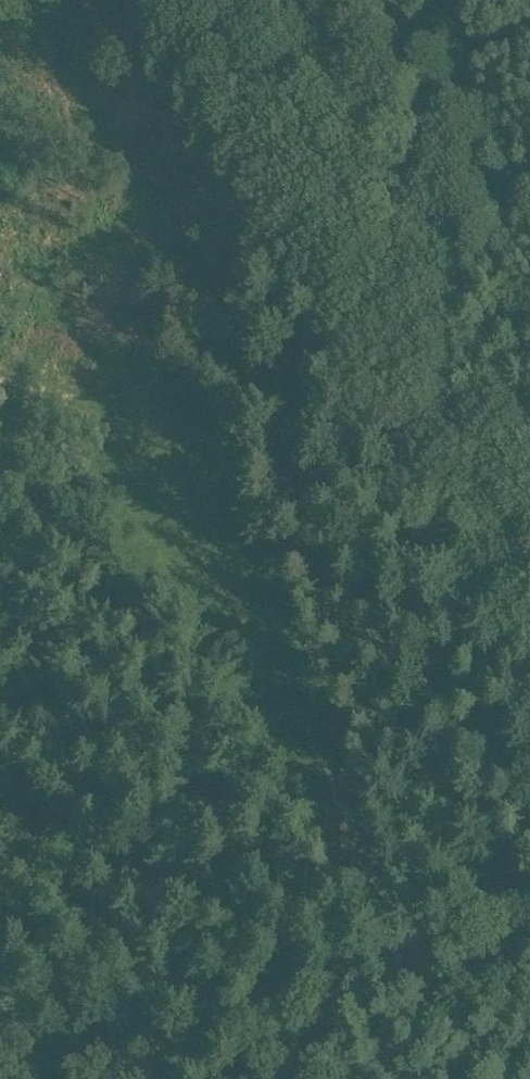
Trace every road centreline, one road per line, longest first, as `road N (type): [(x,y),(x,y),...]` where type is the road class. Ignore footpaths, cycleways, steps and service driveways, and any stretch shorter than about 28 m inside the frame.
road 1 (track): [(59,394),(108,467),(201,562),(324,772),(408,951),(492,1014),(529,1020)]
road 2 (track): [(529,614),(204,0)]
road 3 (track): [(136,1057),(529,903)]
road 4 (track): [(0,781),(136,1057)]
road 5 (track): [(345,269),(529,221)]

